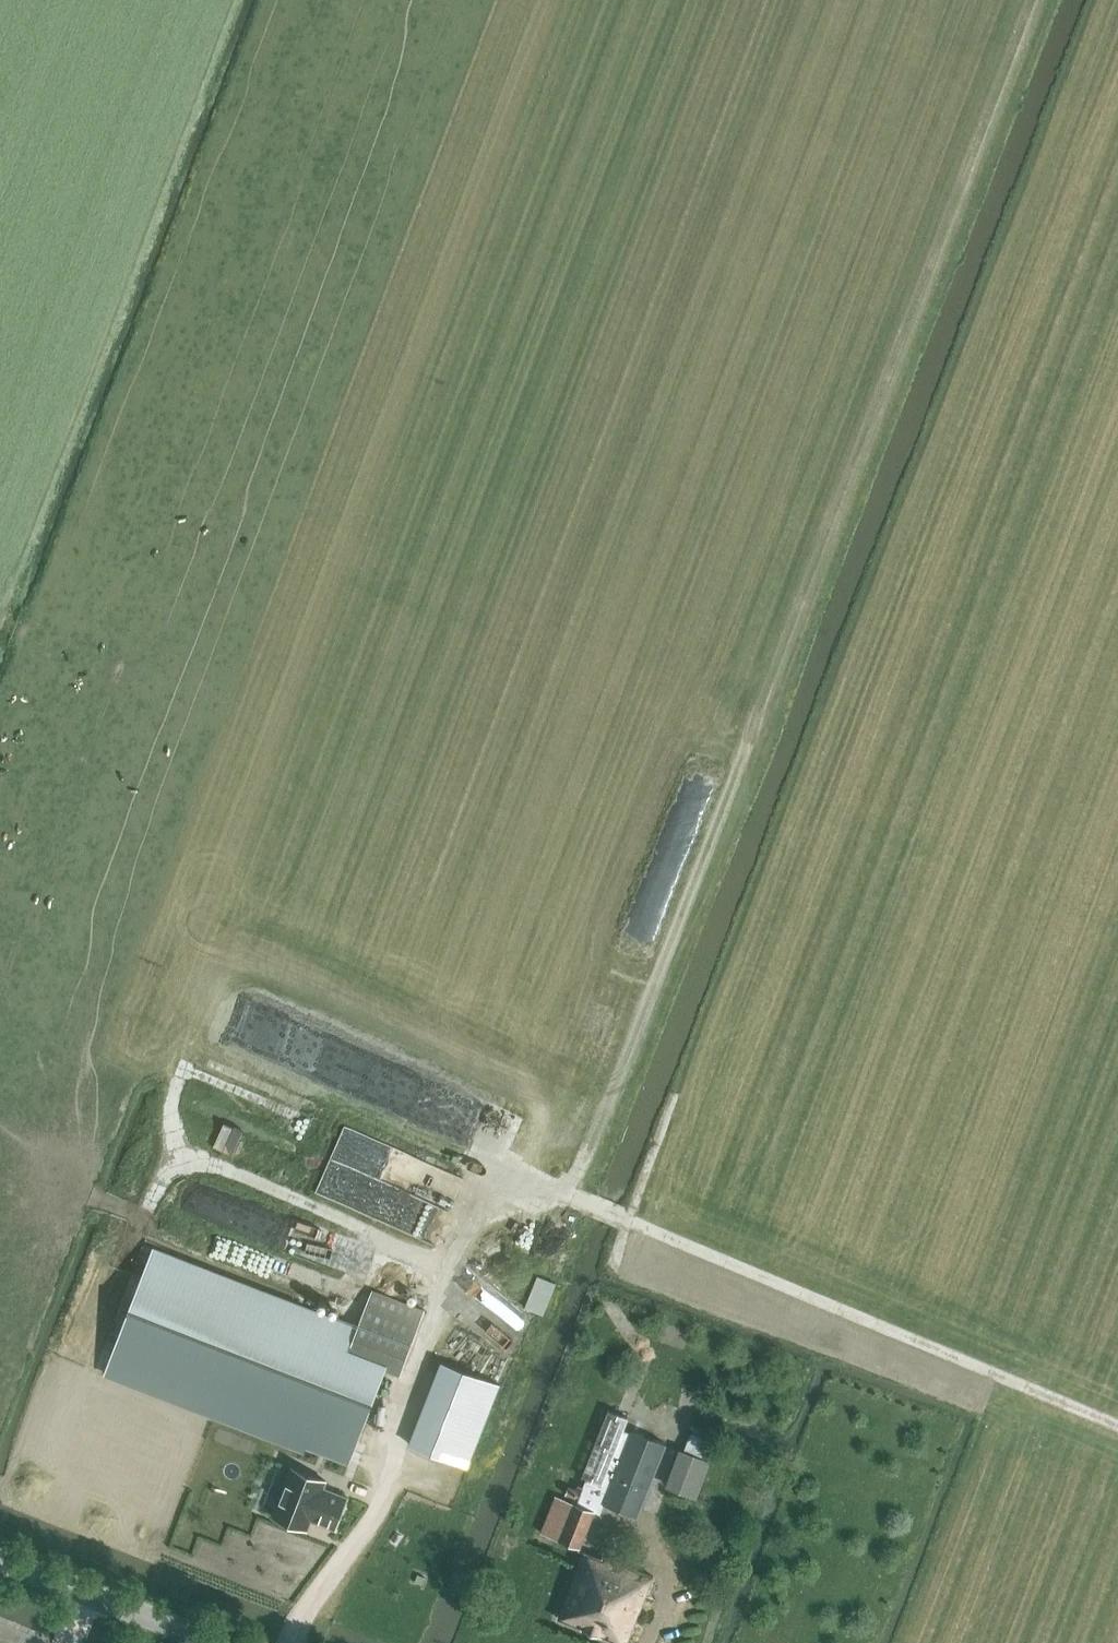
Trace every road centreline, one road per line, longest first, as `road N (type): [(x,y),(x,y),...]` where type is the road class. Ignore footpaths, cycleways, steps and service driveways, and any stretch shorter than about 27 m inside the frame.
road 1 (unclassified): [(220,1642),(0,1559)]

